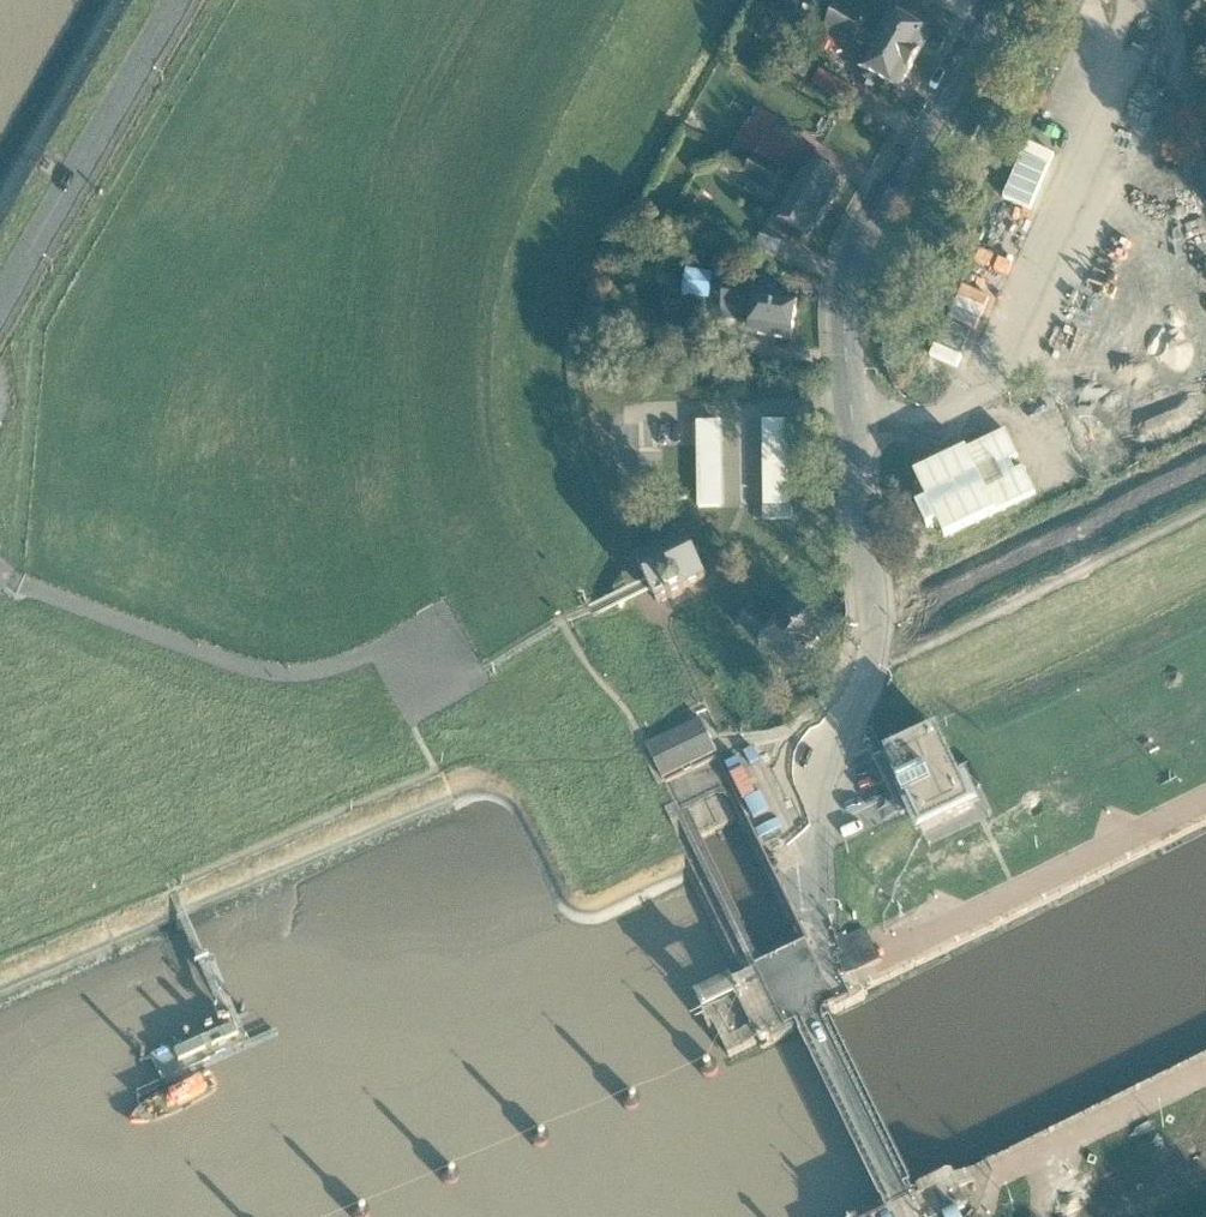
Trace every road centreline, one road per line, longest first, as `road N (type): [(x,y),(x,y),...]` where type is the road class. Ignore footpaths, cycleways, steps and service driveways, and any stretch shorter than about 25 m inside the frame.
road 1 (unclassified): [(840,734),(817,820),(823,942),(808,1006),(910,1216)]
road 2 (unclassified): [(999,0),(872,217),(851,277),(854,414)]
road 3 (unclassified): [(180,0),(0,311)]
road 4 (unclassified): [(840,734),(864,679),(875,615),(854,414)]

